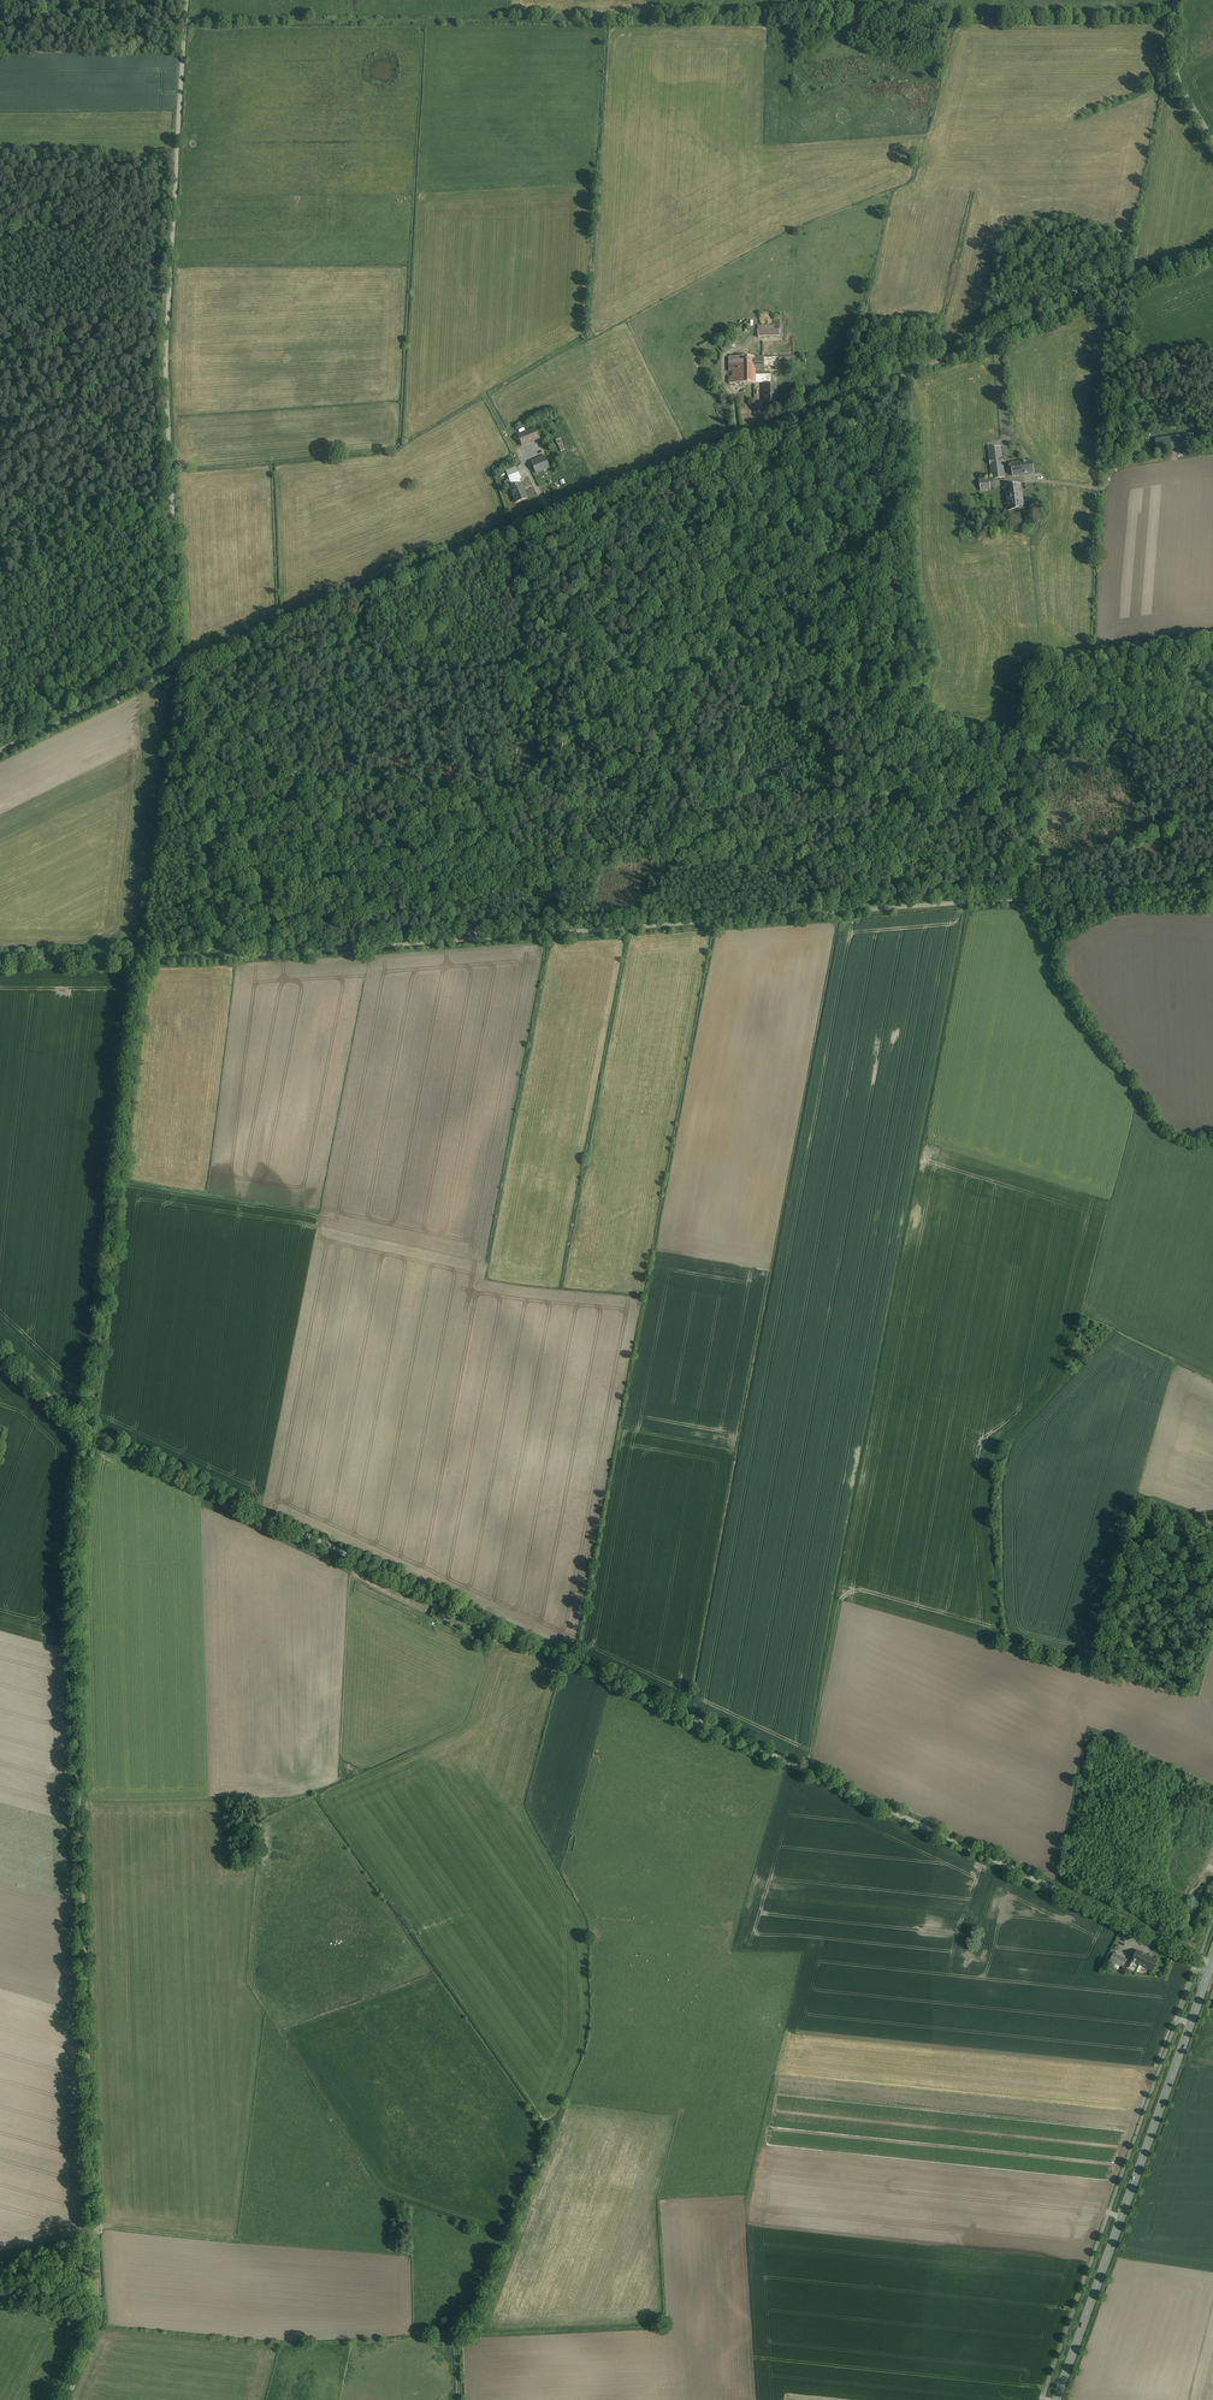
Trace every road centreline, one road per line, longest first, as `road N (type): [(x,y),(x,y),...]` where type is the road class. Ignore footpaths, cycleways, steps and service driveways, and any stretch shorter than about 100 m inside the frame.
road 1 (track): [(185,0),(164,355),(180,664),(89,1429)]
road 2 (unclassified): [(0,751),(180,664),(1212,253)]
road 3 (unclassified): [(1212,884),(202,959),(0,958)]
road 4 (track): [(1154,1935),(89,1429)]
road 5 (track): [(184,20),(1175,16)]
road 6 (track): [(89,1429),(74,1585),(98,2314),(67,2399)]
road 7 (track): [(166,784),(1035,805)]
road 8 (secondary): [(1056,2399),(1212,1965)]
road 9 (track): [(489,937),(532,523)]
road 10 (track): [(351,595),(336,916)]
road 11 (track): [(803,1769),(837,1598)]
road 12 (track): [(1212,728),(1075,748),(1044,732)]
road 13 (track): [(459,2399),(458,2332),(485,2309),(513,2244)]
road 14 (unclassified): [(1212,138),(1176,69),(1175,0)]
road 15 (track): [(1035,805),(1054,665)]
road 16 (track): [(89,1429),(0,1348)]

